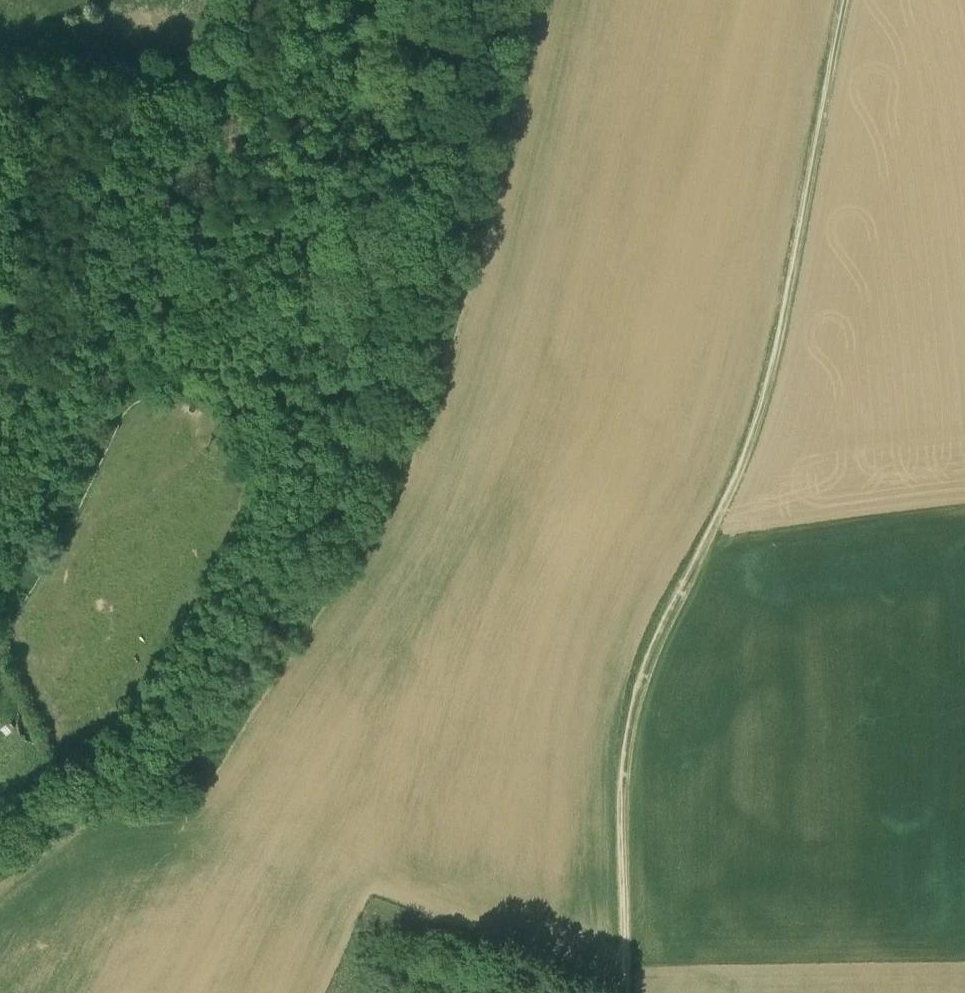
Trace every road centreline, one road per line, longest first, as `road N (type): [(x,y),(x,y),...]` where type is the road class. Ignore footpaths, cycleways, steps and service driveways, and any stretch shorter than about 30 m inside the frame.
road 1 (track): [(623,992),(620,790),(629,708),(652,636),(735,478),(758,412),(840,0)]

